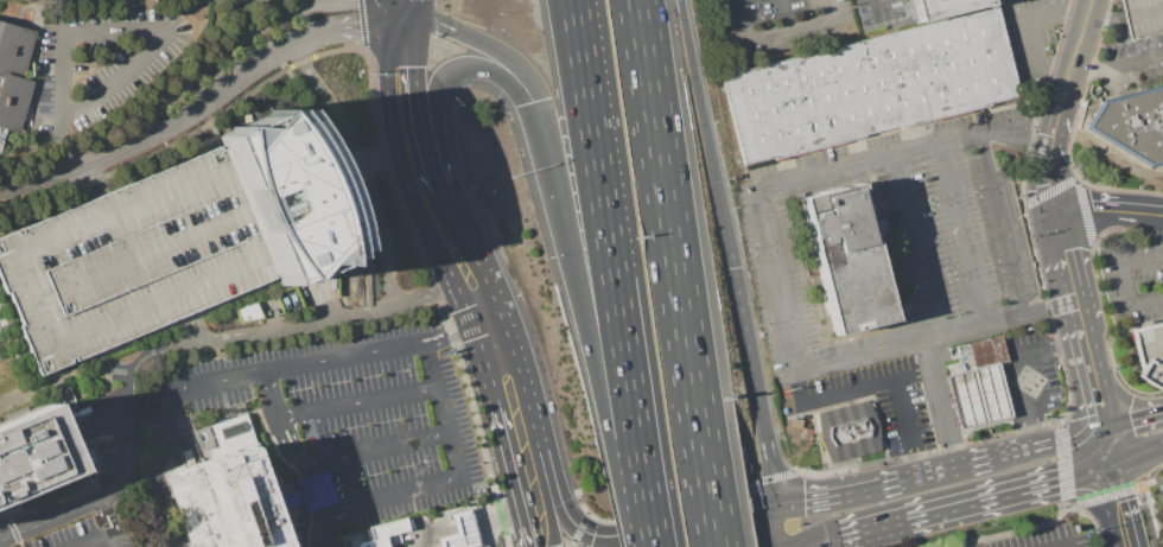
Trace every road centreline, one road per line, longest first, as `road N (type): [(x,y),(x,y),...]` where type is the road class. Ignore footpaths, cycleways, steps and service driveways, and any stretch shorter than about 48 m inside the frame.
road 1 (motorway): [(574,0),(635,434)]
road 2 (motorway): [(695,419),(635,0)]
road 3 (motorway): [(532,102),(606,439)]
road 4 (residential): [(403,7),(303,8),(250,27),(152,113),(132,141)]
road 5 (secondary): [(840,539),(1108,468)]
road 6 (motorway): [(733,268),(679,0)]
road 7 (secondary): [(451,285),(482,365),(529,546)]
road 8 (secondary): [(532,426),(498,313),(441,193)]
road 9 (secondary): [(385,64),(400,168),(451,285)]
road 10 (motorway): [(441,193),(432,109),(445,77),(484,70),(532,102)]
road 11 (secondary): [(987,462),(778,508)]
road 12 (secondary): [(648,533),(602,536),(574,524),(532,426)]
road 13 (motorway): [(403,7),(498,51),(532,102)]
road 14 (motorway): [(762,421),(733,268)]
road 15 (residential): [(132,141),(71,171),(0,191)]
road 16 (secondary): [(778,508),(648,533)]
road 17 (secondary): [(441,193),(419,121),(415,66)]
road 18 (motorway): [(716,546),(695,419)]
road 19 (tertiary): [(557,546),(532,426)]

